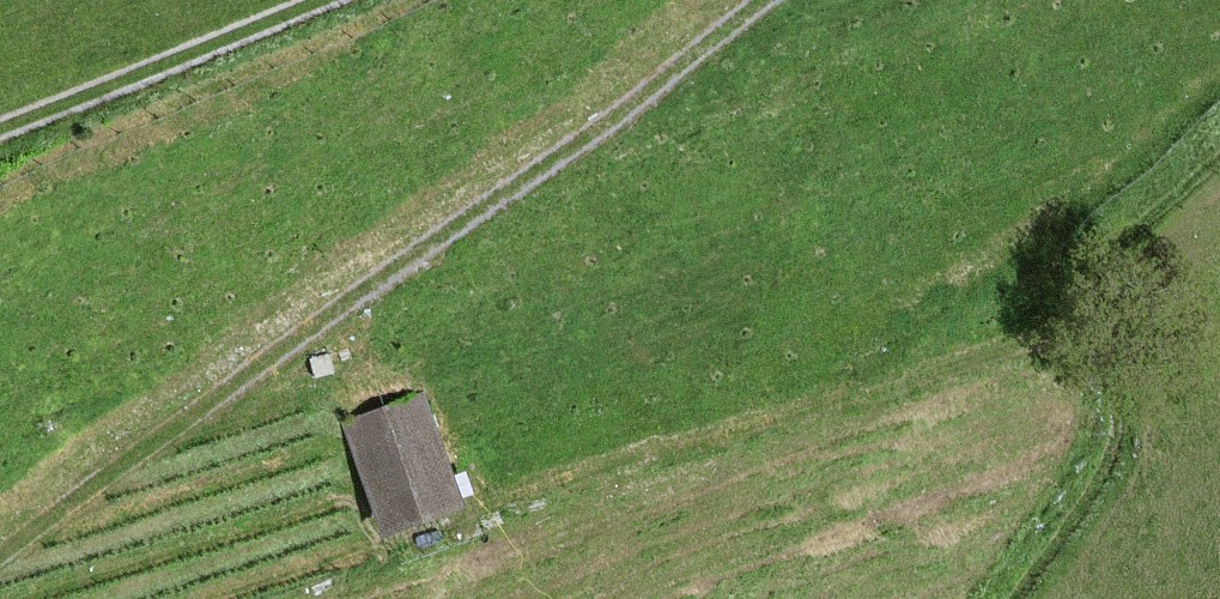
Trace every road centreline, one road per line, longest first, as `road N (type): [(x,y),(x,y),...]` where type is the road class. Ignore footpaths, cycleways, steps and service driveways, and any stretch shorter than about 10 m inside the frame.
road 1 (track): [(772,0),(0,570)]
road 2 (track): [(1022,598),(1117,465),(1174,208),(1219,157)]
road 3 (track): [(0,128),(317,0)]

